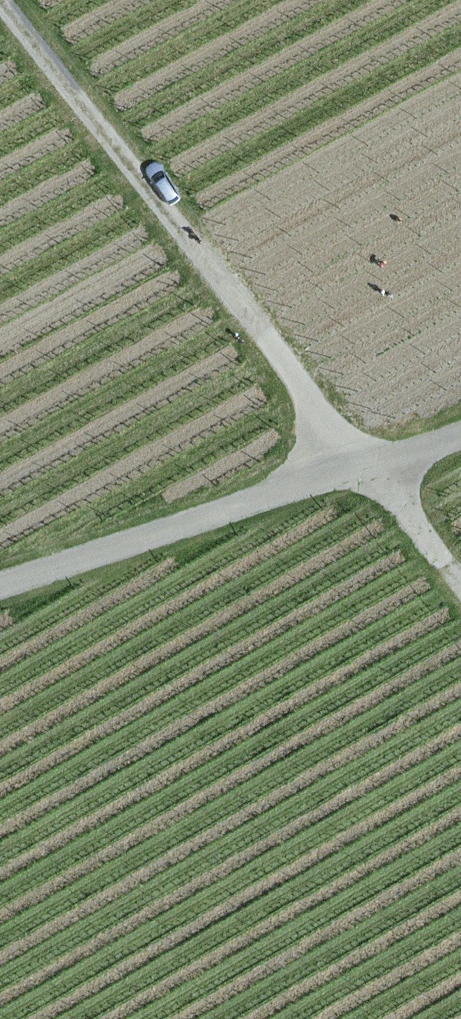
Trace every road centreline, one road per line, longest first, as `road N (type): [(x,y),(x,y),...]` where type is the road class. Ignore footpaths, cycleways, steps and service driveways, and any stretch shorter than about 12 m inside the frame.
road 1 (track): [(365,469),(0,2)]
road 2 (track): [(0,587),(460,438)]
road 3 (track): [(365,469),(460,590)]

